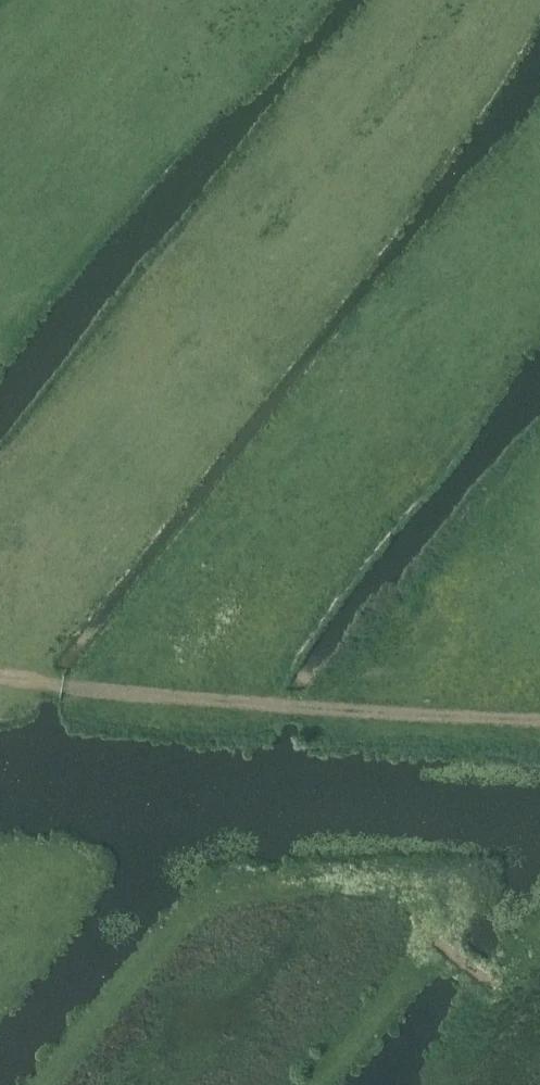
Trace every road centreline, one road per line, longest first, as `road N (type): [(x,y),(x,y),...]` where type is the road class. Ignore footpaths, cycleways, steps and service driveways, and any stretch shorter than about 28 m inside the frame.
road 1 (track): [(539,717),(0,678)]

